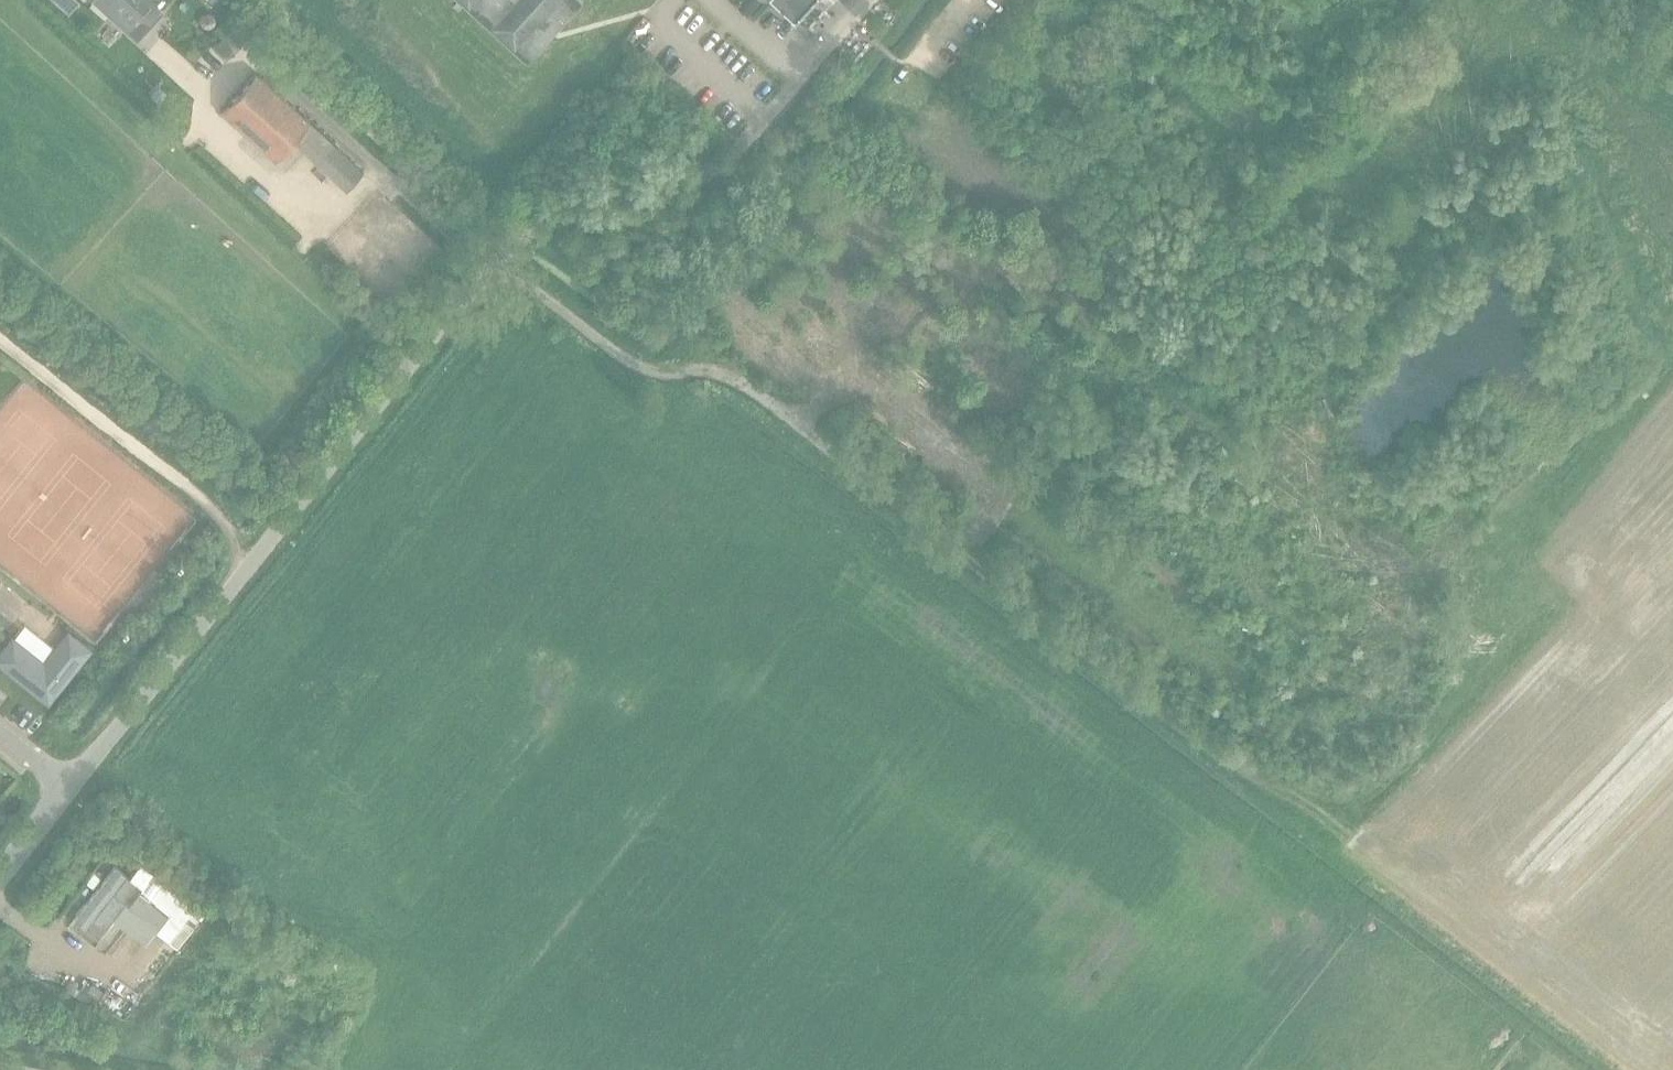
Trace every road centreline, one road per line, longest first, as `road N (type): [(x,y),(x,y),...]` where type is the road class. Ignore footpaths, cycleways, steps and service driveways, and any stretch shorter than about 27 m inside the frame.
road 1 (residential): [(67,786),(499,260)]
road 2 (track): [(499,260),(627,361),(662,374),(698,368),(737,380),(945,542),(987,525)]
road 3 (unclassified): [(499,260),(540,229),(642,211),(718,172),(861,0)]

